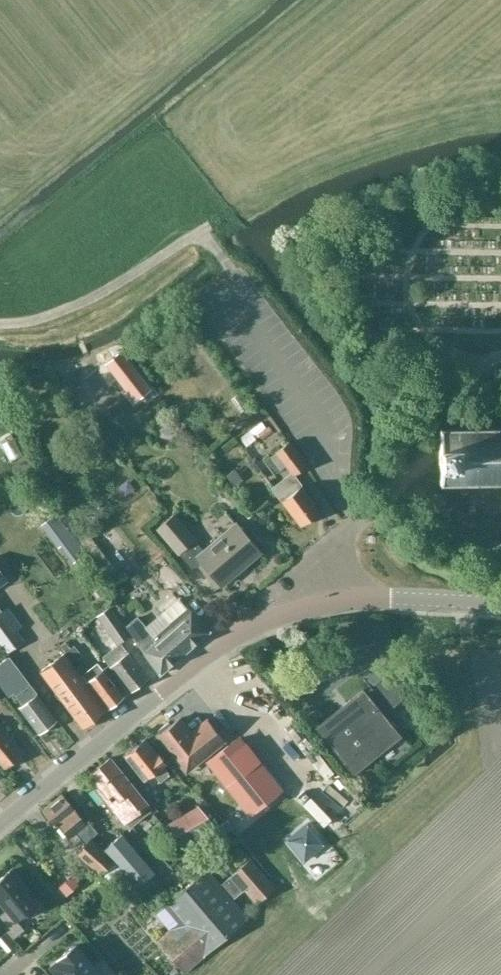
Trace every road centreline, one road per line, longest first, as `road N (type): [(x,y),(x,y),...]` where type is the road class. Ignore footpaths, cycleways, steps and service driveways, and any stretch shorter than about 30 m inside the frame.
road 1 (tertiary): [(0,824),(279,609),(342,596),(500,603)]
road 2 (track): [(223,288),(231,271),(194,235),(84,302),(0,324)]

